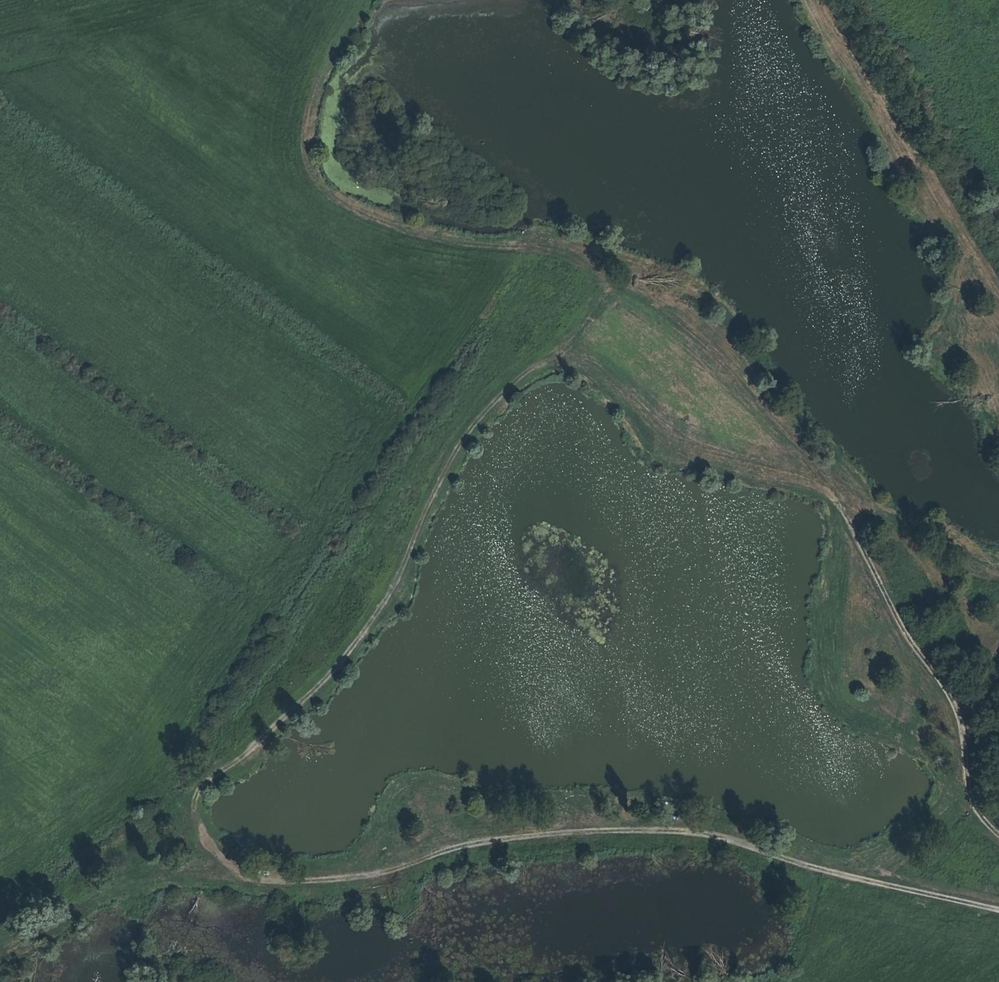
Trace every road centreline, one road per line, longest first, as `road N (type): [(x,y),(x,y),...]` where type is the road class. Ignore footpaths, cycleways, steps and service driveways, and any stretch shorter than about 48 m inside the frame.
road 1 (track): [(229,878),(190,818),(205,784),(344,661),(385,604),(450,457),(623,277),(710,346),(808,474)]
road 2 (track): [(229,878),(323,883),(467,846),(661,830),(998,911)]
road 3 (track): [(623,277),(553,246),(489,245),(419,231),(339,202),(312,165),(309,126),(332,46),(366,0)]
road 4 (track): [(998,838),(968,805),(948,697),(808,474)]
road 5 (track): [(823,0),(998,298)]

